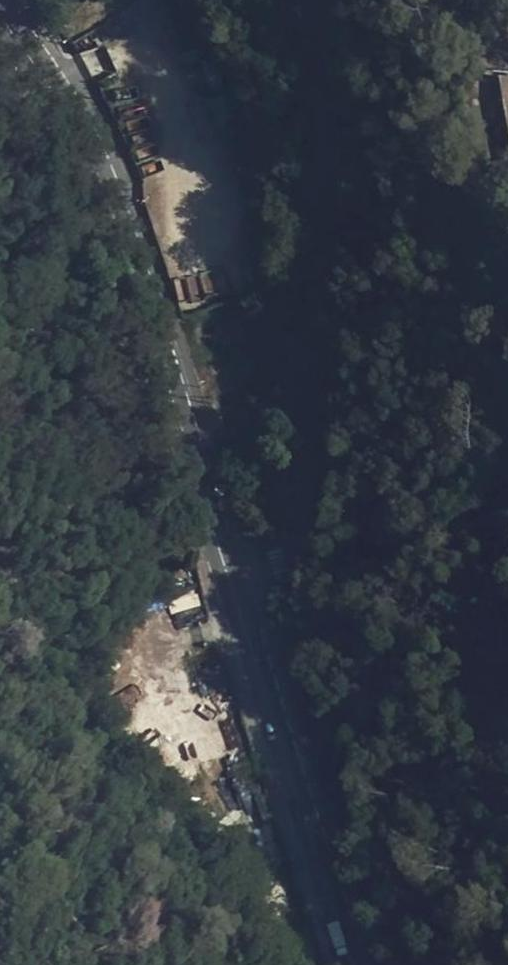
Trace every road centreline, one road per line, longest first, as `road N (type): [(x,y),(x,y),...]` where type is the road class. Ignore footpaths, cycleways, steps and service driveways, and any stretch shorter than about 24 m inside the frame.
road 1 (residential): [(233,569),(293,546),(313,508),(312,0)]
road 2 (secondary): [(0,9),(92,146),(233,569)]
road 3 (secondary): [(233,569),(363,964)]

